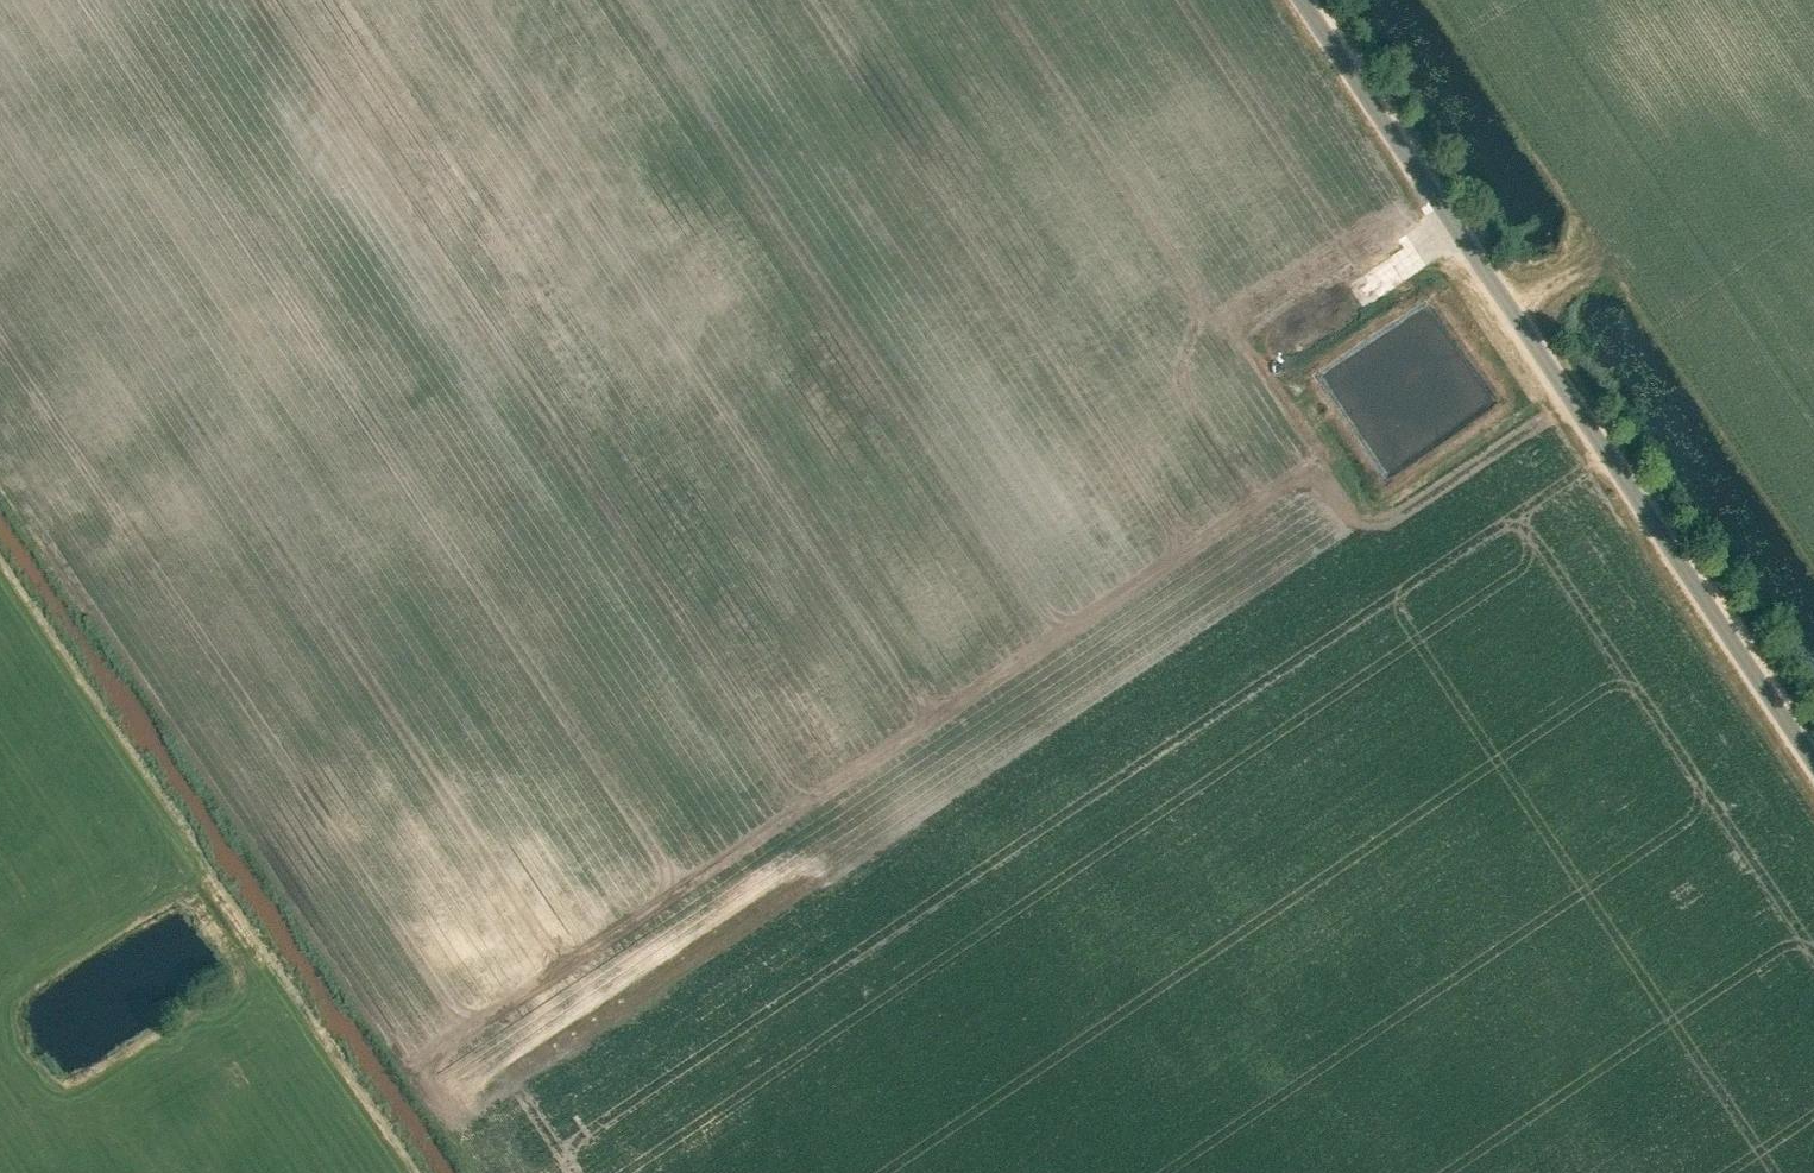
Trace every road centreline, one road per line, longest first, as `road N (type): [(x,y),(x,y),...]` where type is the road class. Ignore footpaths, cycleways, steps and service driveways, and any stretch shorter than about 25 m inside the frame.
road 1 (unclassified): [(1813,765),(1301,0)]

